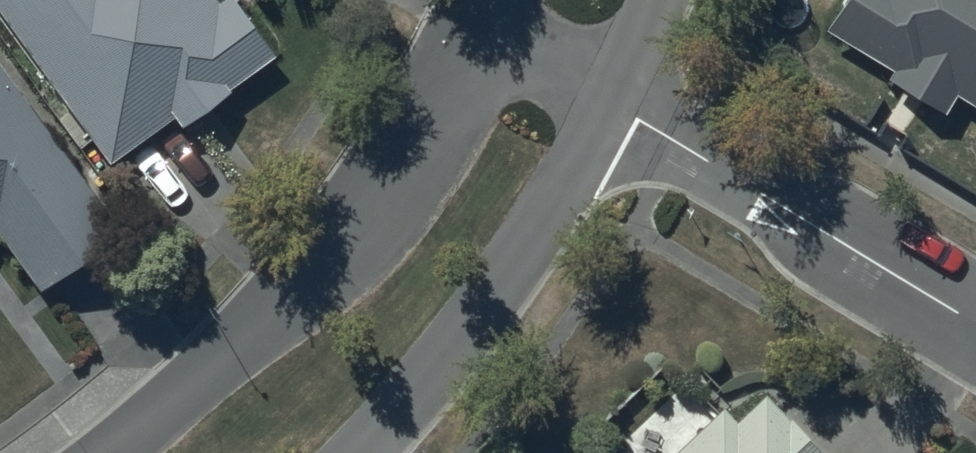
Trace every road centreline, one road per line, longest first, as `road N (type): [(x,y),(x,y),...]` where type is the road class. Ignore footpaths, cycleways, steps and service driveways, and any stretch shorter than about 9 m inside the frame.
road 1 (residential): [(115,452),(329,260),(388,182),(476,18)]
road 2 (residential): [(609,100),(482,319),(364,452)]
road 3 (residential): [(609,100),(975,320)]
road 4 (residential): [(476,18),(609,100)]

